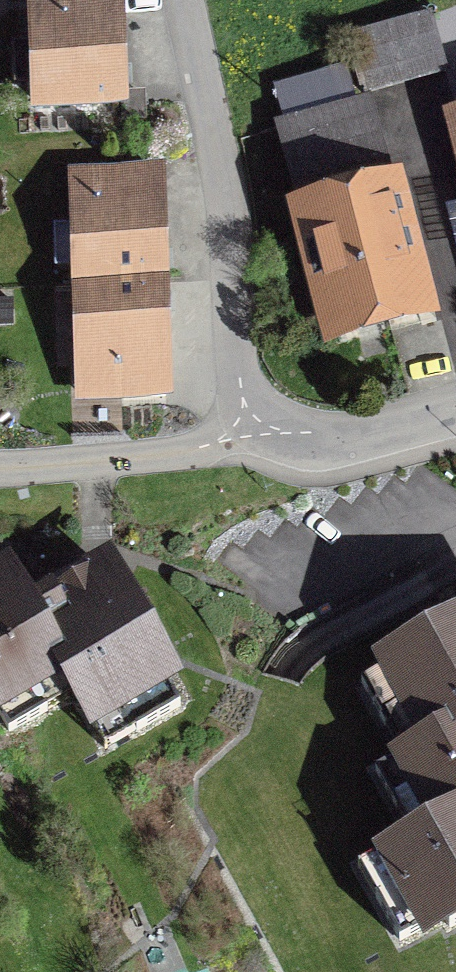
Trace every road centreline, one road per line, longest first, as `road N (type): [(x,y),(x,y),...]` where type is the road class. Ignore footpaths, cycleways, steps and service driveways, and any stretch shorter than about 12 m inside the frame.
road 1 (residential): [(249,452),(230,226),(208,64),(189,0)]
road 2 (residential): [(0,474),(249,452)]
road 3 (residential): [(455,419),(362,444),(249,452)]

